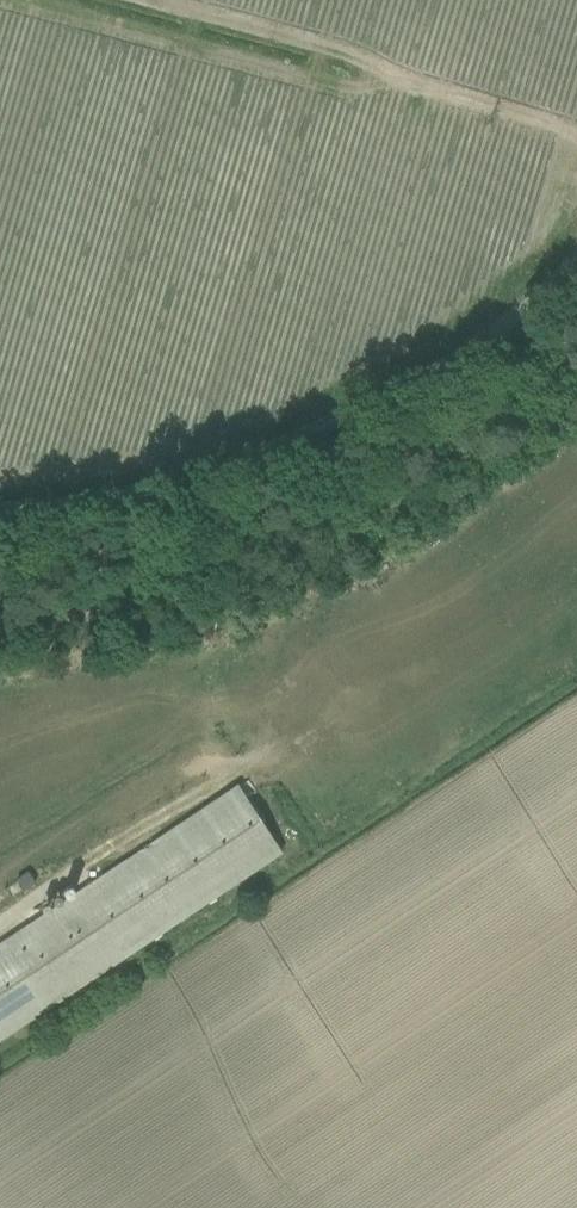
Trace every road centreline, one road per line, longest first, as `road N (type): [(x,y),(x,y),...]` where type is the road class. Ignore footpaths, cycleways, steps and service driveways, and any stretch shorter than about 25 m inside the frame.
road 1 (unclassified): [(0,504),(155,485),(270,454),(377,406),(509,325),(576,257)]

